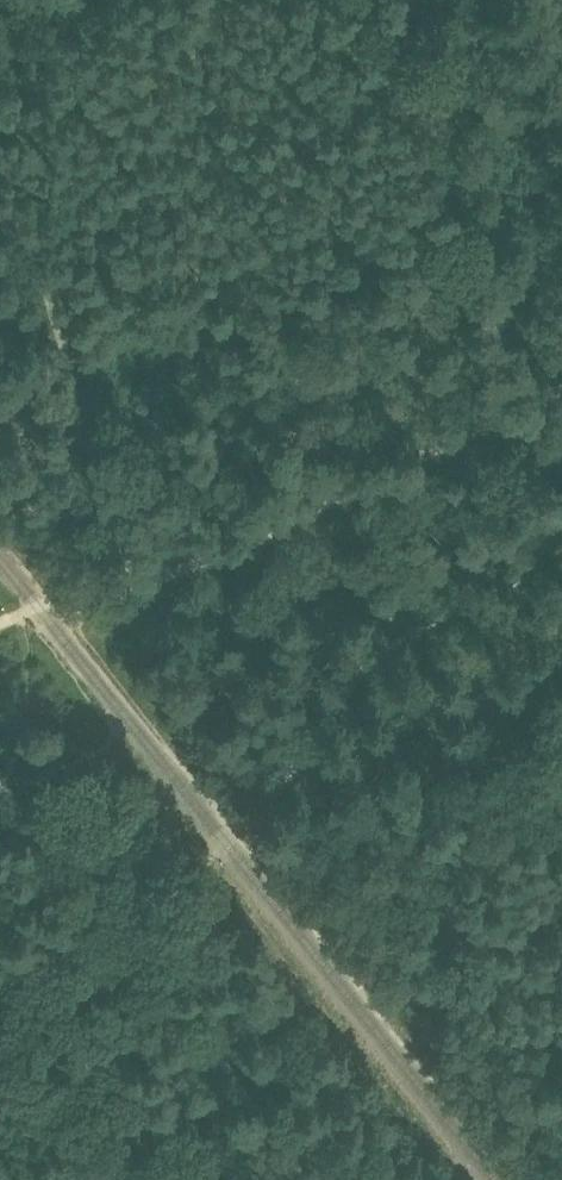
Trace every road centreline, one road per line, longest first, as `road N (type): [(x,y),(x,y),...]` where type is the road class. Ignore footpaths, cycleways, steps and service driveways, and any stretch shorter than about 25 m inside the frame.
road 1 (track): [(0,1125),(33,1073),(394,640),(561,535)]
road 2 (track): [(561,392),(140,582)]
road 3 (track): [(0,309),(87,527),(74,564),(75,597)]
road 4 (track): [(33,1073),(149,1179)]
road 5 (track): [(0,625),(52,601),(140,582)]

